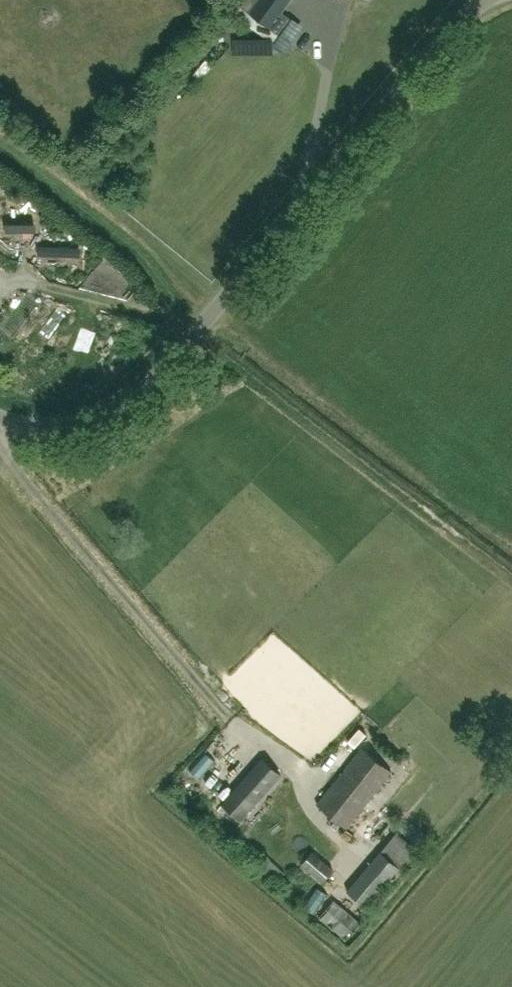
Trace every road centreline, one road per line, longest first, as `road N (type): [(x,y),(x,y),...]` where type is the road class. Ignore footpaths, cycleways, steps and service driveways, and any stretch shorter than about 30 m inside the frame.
road 1 (unclassified): [(485,0),(432,50),(162,368),(108,413),(54,427),(0,417)]

